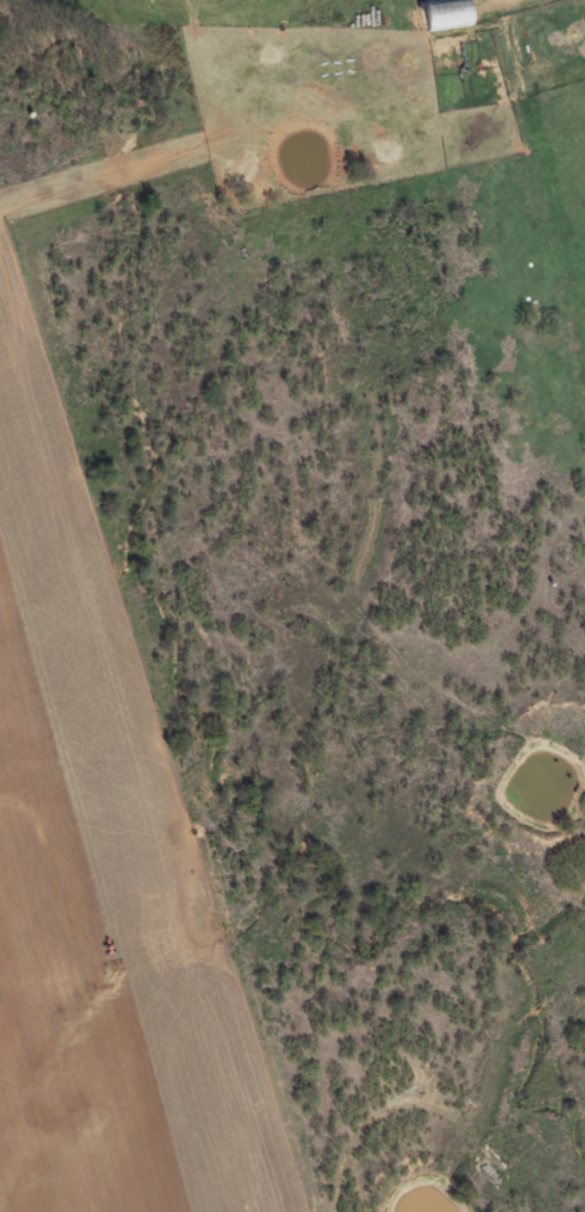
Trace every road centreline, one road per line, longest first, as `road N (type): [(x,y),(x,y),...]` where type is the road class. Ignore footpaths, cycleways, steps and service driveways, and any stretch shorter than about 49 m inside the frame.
road 1 (residential): [(584,285),(532,64),(542,0)]

